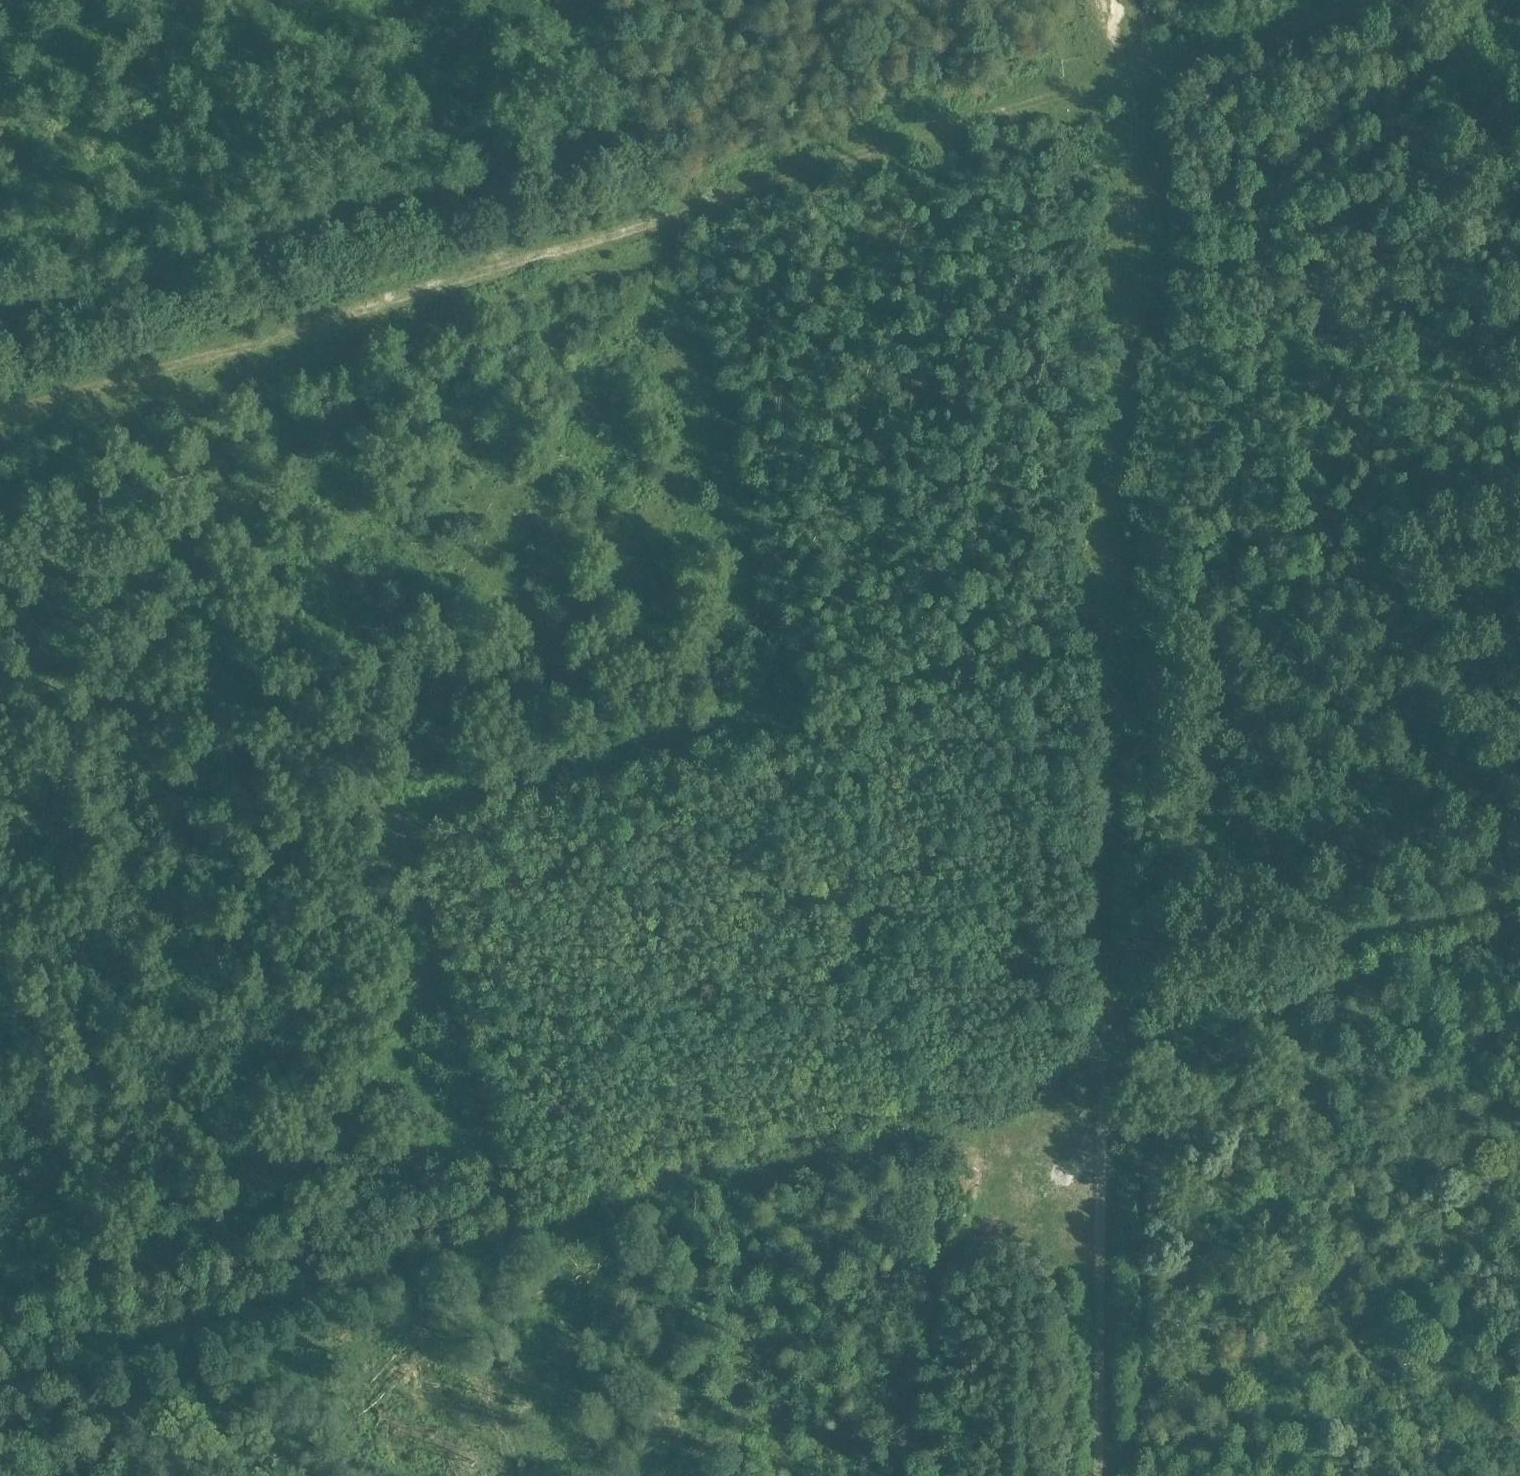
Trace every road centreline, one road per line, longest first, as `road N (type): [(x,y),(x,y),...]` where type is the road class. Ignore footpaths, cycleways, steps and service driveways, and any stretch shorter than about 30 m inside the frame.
road 1 (track): [(1384,0),(0,409)]
road 2 (track): [(1100,1475),(1114,525),(1137,76)]

